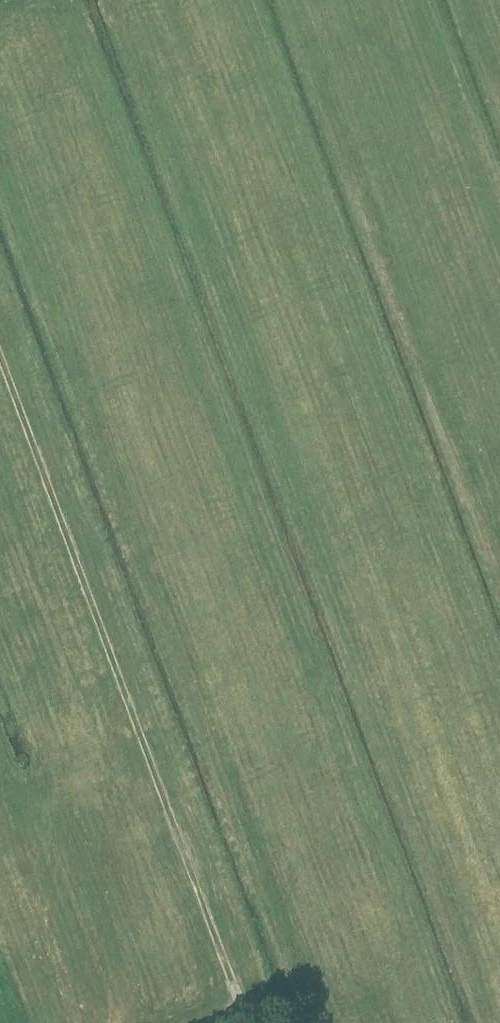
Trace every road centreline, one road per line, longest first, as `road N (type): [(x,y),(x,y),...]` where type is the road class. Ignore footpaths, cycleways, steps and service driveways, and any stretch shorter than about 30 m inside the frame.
road 1 (track): [(250,1022),(0,354)]

